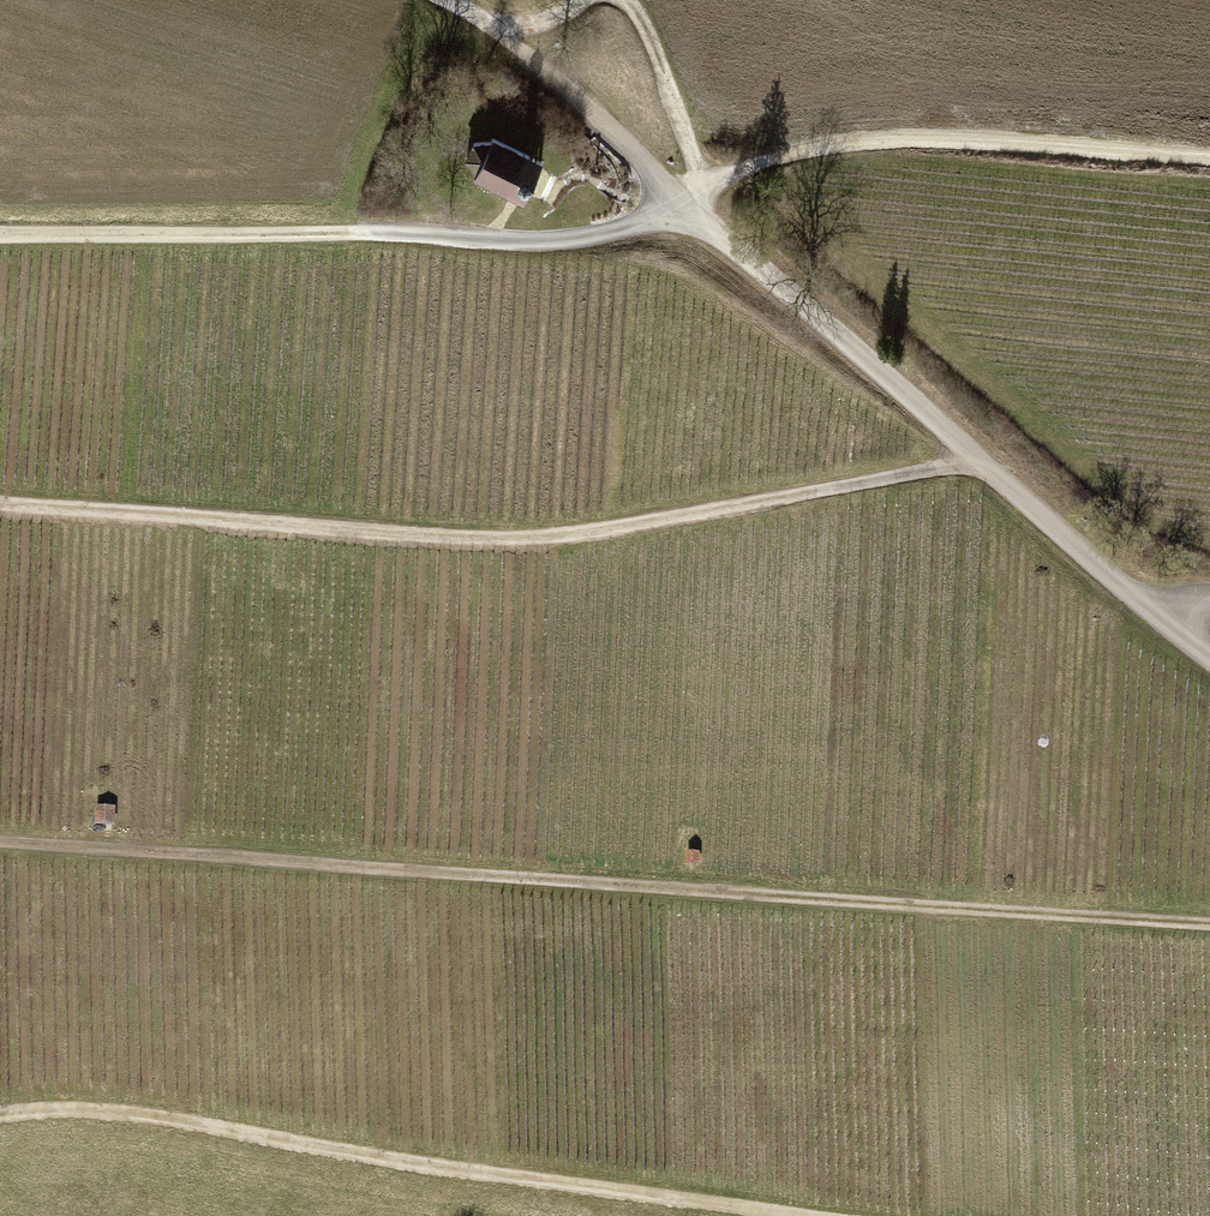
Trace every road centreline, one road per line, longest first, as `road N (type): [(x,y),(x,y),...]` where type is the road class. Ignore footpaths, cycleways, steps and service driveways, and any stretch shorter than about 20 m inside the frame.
road 1 (track): [(1209,924),(0,842)]
road 2 (track): [(972,455),(821,491),(516,539),(0,504)]
road 3 (track): [(878,1215),(74,1102),(0,1112)]
road 4 (track): [(678,206),(1209,656)]
road 5 (track): [(0,234),(417,233),(543,243),(658,220),(678,206)]
road 6 (track): [(678,206),(751,167),(852,141),(966,139),(1209,156)]
road 7 (track): [(447,0),(540,67),(678,206)]
road 8 (track): [(626,0),(661,64),(702,187)]

